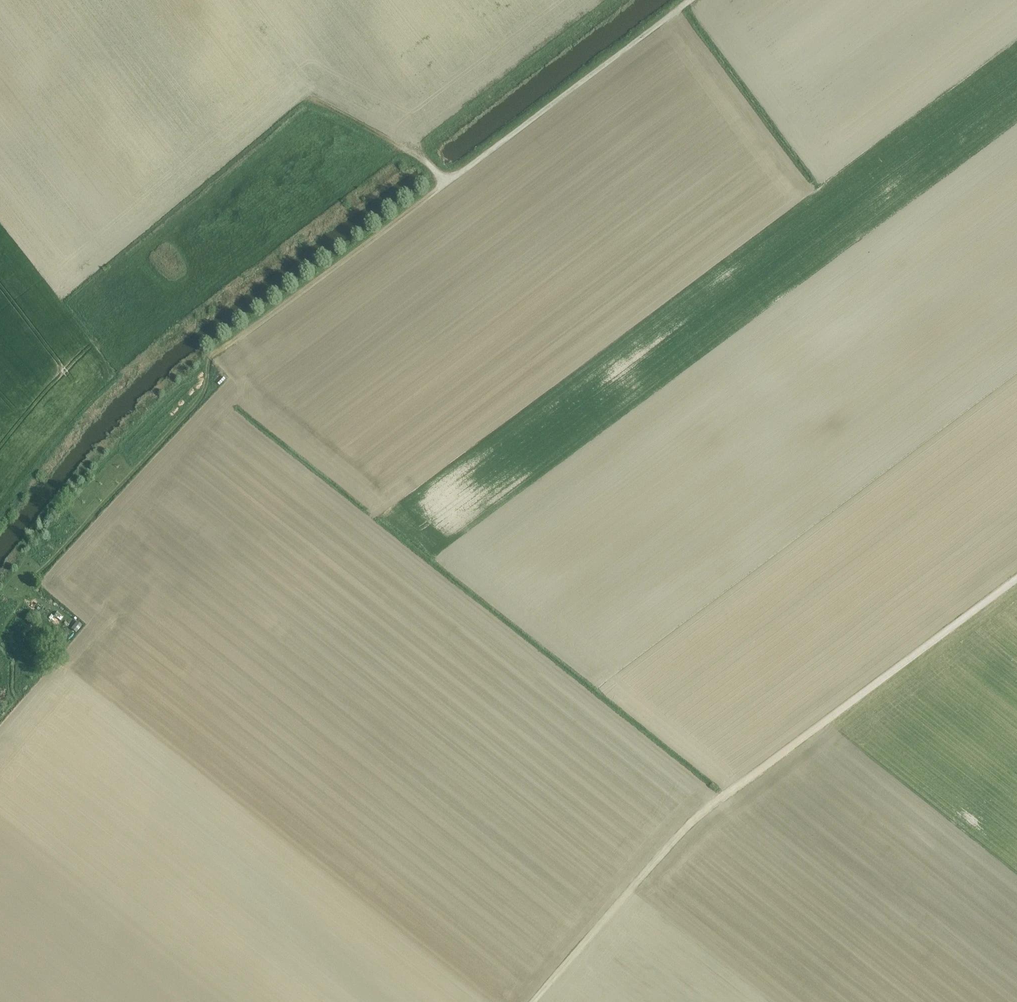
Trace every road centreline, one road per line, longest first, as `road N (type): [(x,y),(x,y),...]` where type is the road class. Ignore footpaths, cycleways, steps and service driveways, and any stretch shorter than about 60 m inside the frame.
road 1 (track): [(691,0),(447,182)]
road 2 (track): [(232,376),(226,350),(447,182)]
road 3 (track): [(311,100),(411,151),(447,182)]

